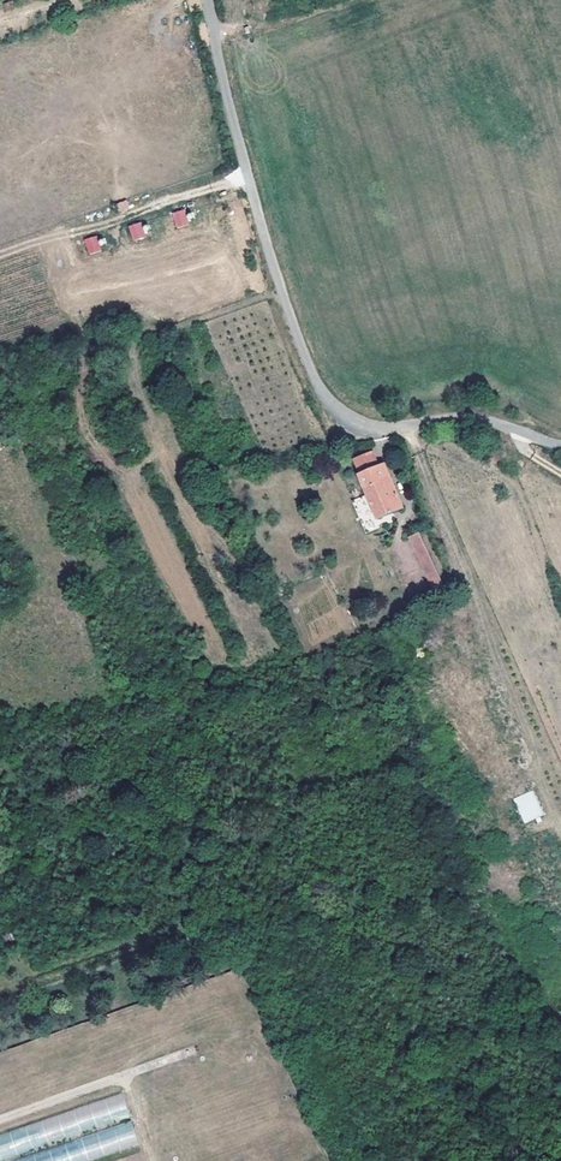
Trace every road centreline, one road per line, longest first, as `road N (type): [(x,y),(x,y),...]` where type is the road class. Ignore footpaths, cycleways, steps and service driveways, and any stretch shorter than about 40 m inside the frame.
road 1 (unclassified): [(207,0),(286,304),(333,405),(375,428),(463,417),(560,445)]

